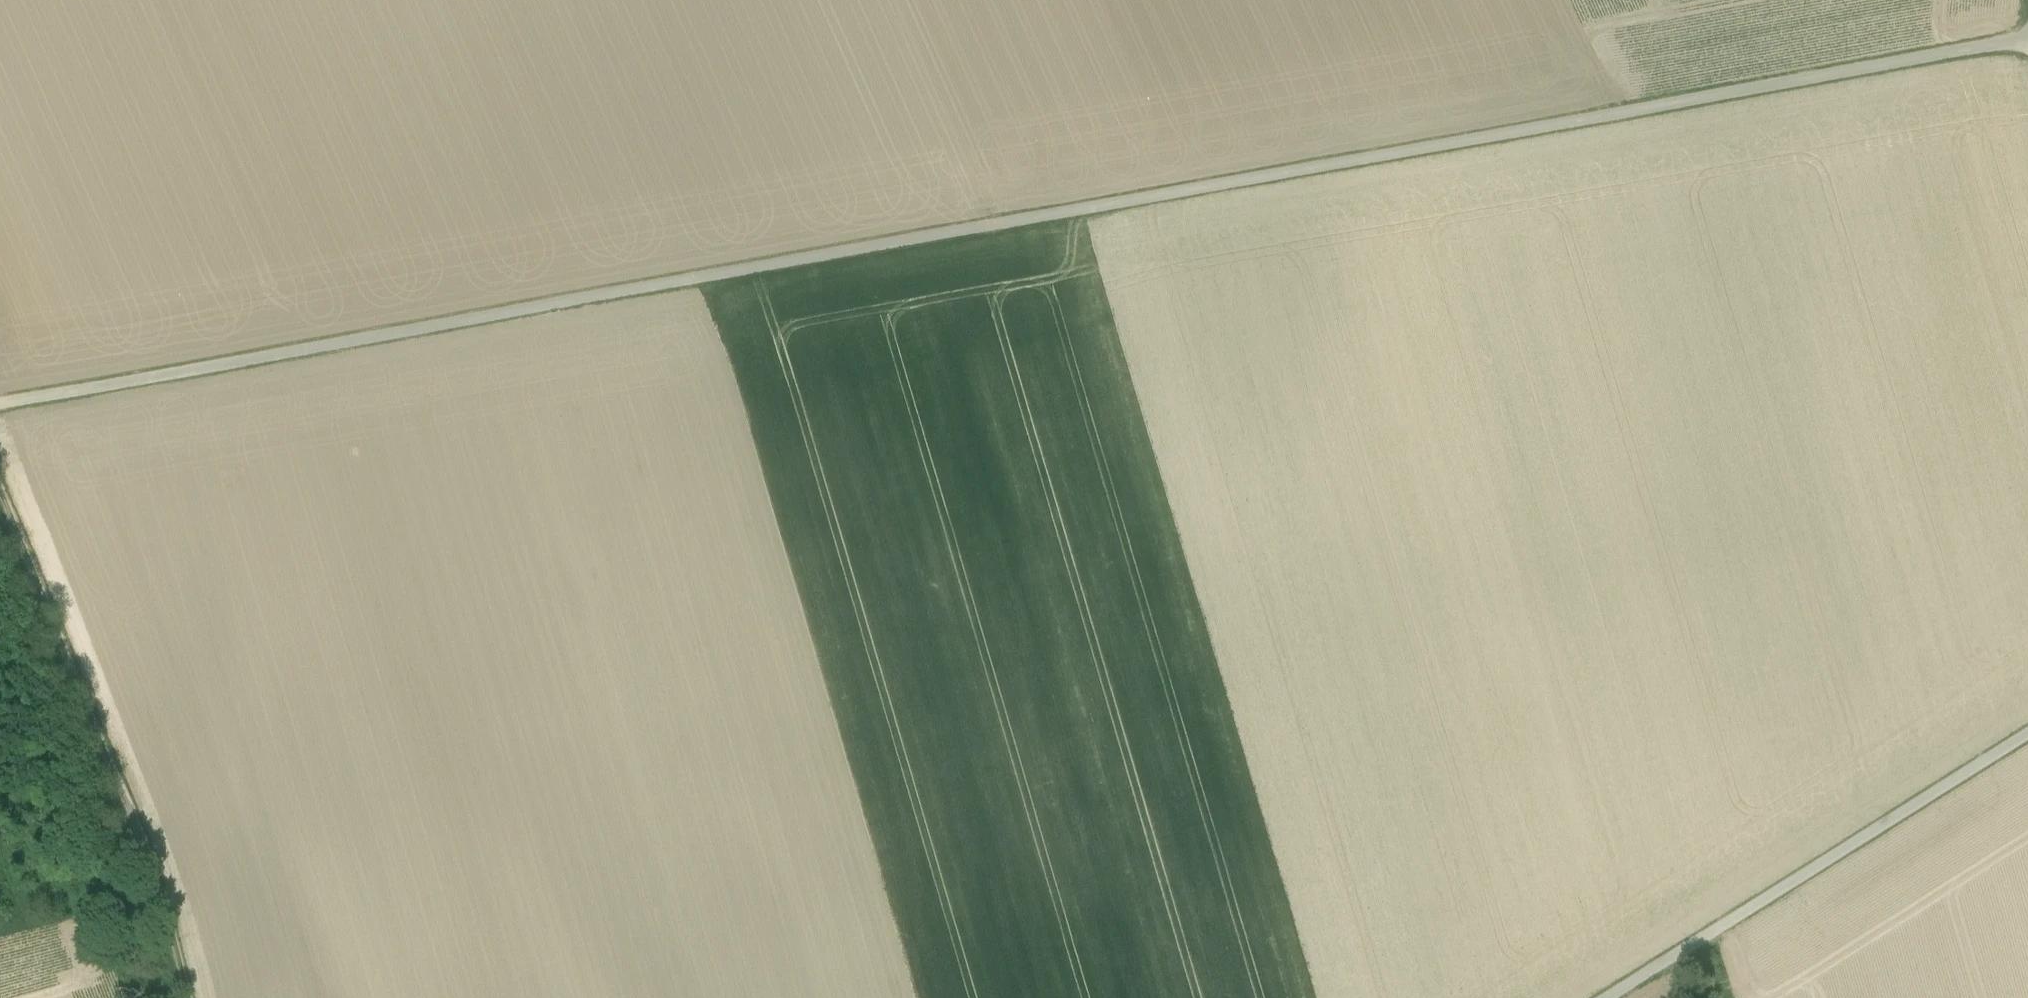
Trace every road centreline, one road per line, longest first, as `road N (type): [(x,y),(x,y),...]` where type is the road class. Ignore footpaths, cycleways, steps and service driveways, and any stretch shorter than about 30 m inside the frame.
road 1 (track): [(2027,37),(303,340),(100,387),(75,385),(0,412)]
road 2 (track): [(204,997),(130,774),(0,461)]
road 3 (track): [(2027,738),(1593,997)]

